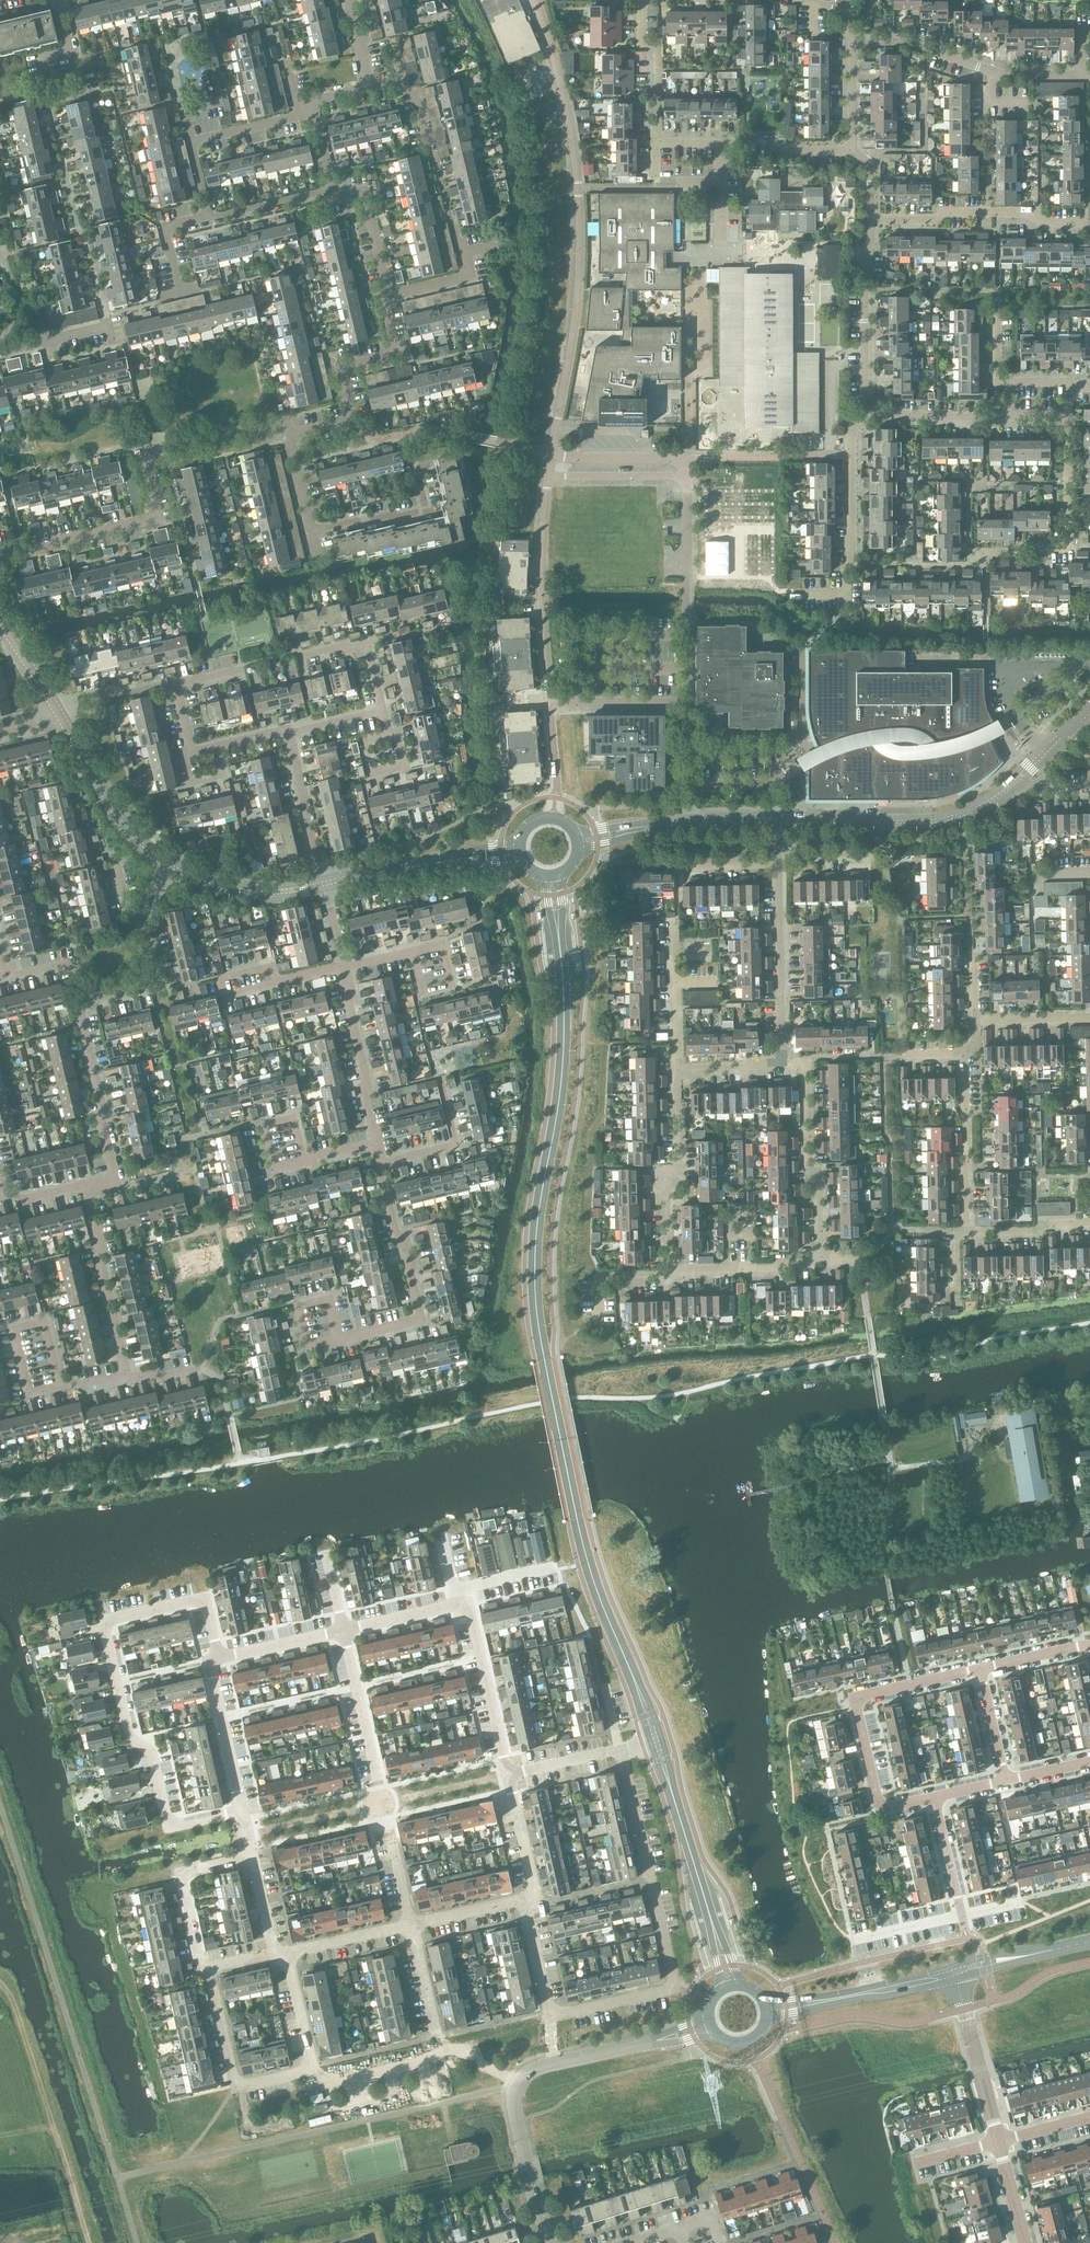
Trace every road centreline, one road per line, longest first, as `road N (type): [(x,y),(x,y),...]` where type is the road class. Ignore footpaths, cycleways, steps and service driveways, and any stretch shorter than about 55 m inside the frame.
road 1 (tertiary): [(632,1673),(588,1564),(536,1296),(540,1203),(564,1043),(559,936)]
road 2 (residential): [(244,1812),(186,1826),(168,1821),(152,1754),(133,1739),(110,1622),(204,1601),(220,1658)]
road 3 (unclassified): [(551,453),(576,314),(582,218),(554,55)]
road 4 (unclassified): [(688,703),(688,459),(551,453)]
road 5 (residential): [(0,556),(160,516),(147,459),(285,425)]
road 6 (residential): [(565,2014),(674,1986),(622,1749)]
road 7 (tertiary): [(781,821),(931,823),(966,813),(1010,788),(1089,708)]
road 8 (unclassified): [(549,2242),(520,2134),(517,2086),(538,2067),(657,2040)]
road 9 (residential): [(937,1797),(882,1804),(861,1699),(982,1670)]
road 10 (track): [(90,2242),(21,2019),(0,1981)]
road 11 (residential): [(62,1387),(130,1374),(92,1188)]
road 12 (unclassified): [(549,705),(541,604),(551,453)]
road 13 (residential): [(344,1340),(423,1321),(380,1162)]
road 14 (residential): [(285,425),(301,432),(352,420),(340,369),(397,355),(390,295)]
road 15 (residential): [(370,90),(415,79),(465,254)]
road 16 (residential): [(671,1277),(669,1175),(681,1158),(677,1072)]
road 17 (residential): [(823,1259),(821,1187),(809,1172),(807,1059)]
road 18 (residential): [(783,1059),(782,862)]
road 19 (residential): [(871,417),(869,221)]
road 20 (residential): [(310,2065),(239,2083),(205,1970)]
road 21 (residential): [(510,1774),(472,1611),(459,1605)]
road 22 (residential): [(116,1182),(85,1004)]
road 23 (residential): [(376,1146),(340,969)]
road 24 (tertiary): [(169,865),(118,817),(65,723)]
road 25 (residential): [(968,1232),(965,1057)]
road 26 (unclassified): [(1001,2140),(958,1974)]
road 27 (residential): [(205,1970),(184,1877),(255,1857)]
road 28 (residential): [(416,466),(428,511),(312,537)]
road 29 (tertiary): [(326,883),(247,893),(169,865)]
road 30 (residential): [(244,1812),(215,1684),(220,1658)]
road 31 (residential): [(380,1783),(345,1631)]
road 32 (residential): [(850,563),(853,431),(871,417)]
road 33 (residential): [(671,1277),(798,1269),(823,1259)]
road 34 (residential): [(677,1072),(674,920)]
road 35 (residential): [(326,883),(289,736)]
road 36 (residential): [(380,1162),(458,1145),(443,1076)]
road 37 (residential): [(658,143),(657,56),(641,37),(641,0)]
road 38 (residential): [(970,566),(987,566),(987,553),(1070,549),(1070,518)]
road 39 (residential): [(85,1004),(159,986),(142,921)]
road 40 (residential): [(390,295),(365,190),(331,191)]
road 41 (residential): [(989,72),(905,41),(854,41)]
road 42 (unclassified): [(549,705),(688,703)]
road 43 (residential): [(1009,420),(871,417)]
road 44 (tertiary): [(712,1921),(672,1791)]
road 45 (tertiary): [(958,1974),(1089,1944)]
road 46 (residential): [(282,1956),(413,1927)]
road 47 (residential): [(528,1901),(533,1880),(510,1774)]
road 48 (tertiary): [(832,1999),(958,1974)]
road 49 (residential): [(851,151),(723,142)]
road 50 (residential): [(220,1658),(345,1631)]
road 51 (residential): [(193,144),(314,115)]
road 52 (residential): [(565,2014),(550,2005),(528,1901)]
road 53 (residential): [(55,707),(177,687)]
road 54 (residential): [(211,220),(331,191)]
road 55 (tertiary): [(326,883),(446,859)]
road 56 (residential): [(968,1232),(1089,1225)]
road 57 (residential): [(963,1915),(937,1797)]
road 58 (residential): [(850,563),(970,566)]
road 59 (residential): [(869,221),(988,214)]

